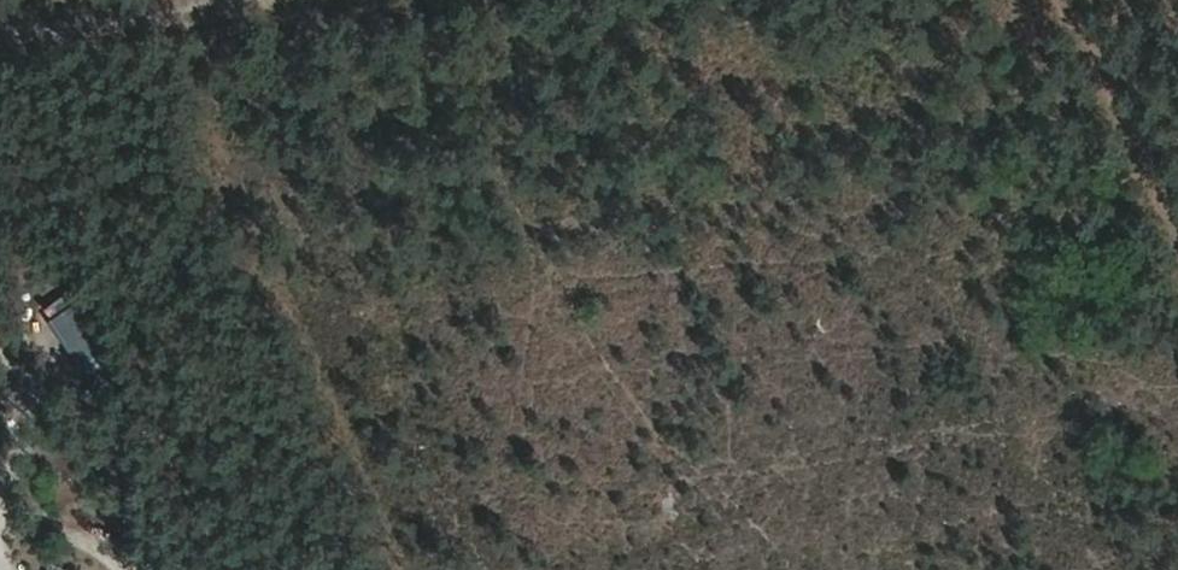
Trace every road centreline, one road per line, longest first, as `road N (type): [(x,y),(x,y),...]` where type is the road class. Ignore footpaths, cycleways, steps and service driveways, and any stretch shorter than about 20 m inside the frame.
road 1 (track): [(265,0),(0,46)]
road 2 (track): [(1090,0),(1177,180)]

